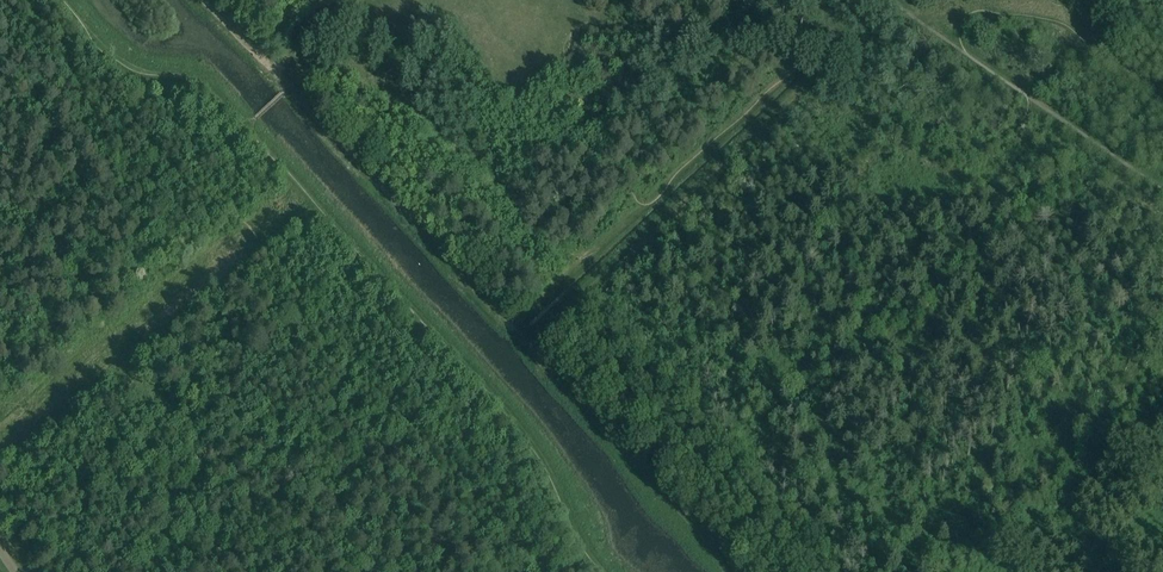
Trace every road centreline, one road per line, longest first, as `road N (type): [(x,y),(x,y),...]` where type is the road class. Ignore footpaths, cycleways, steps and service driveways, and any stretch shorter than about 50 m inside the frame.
road 1 (track): [(602,571),(521,431),(247,126)]
road 2 (track): [(825,66),(522,343)]
road 3 (track): [(247,126),(197,80),(129,67),(61,0)]
road 4 (track): [(646,204),(793,71)]
road 5 (track): [(508,327),(646,204)]

